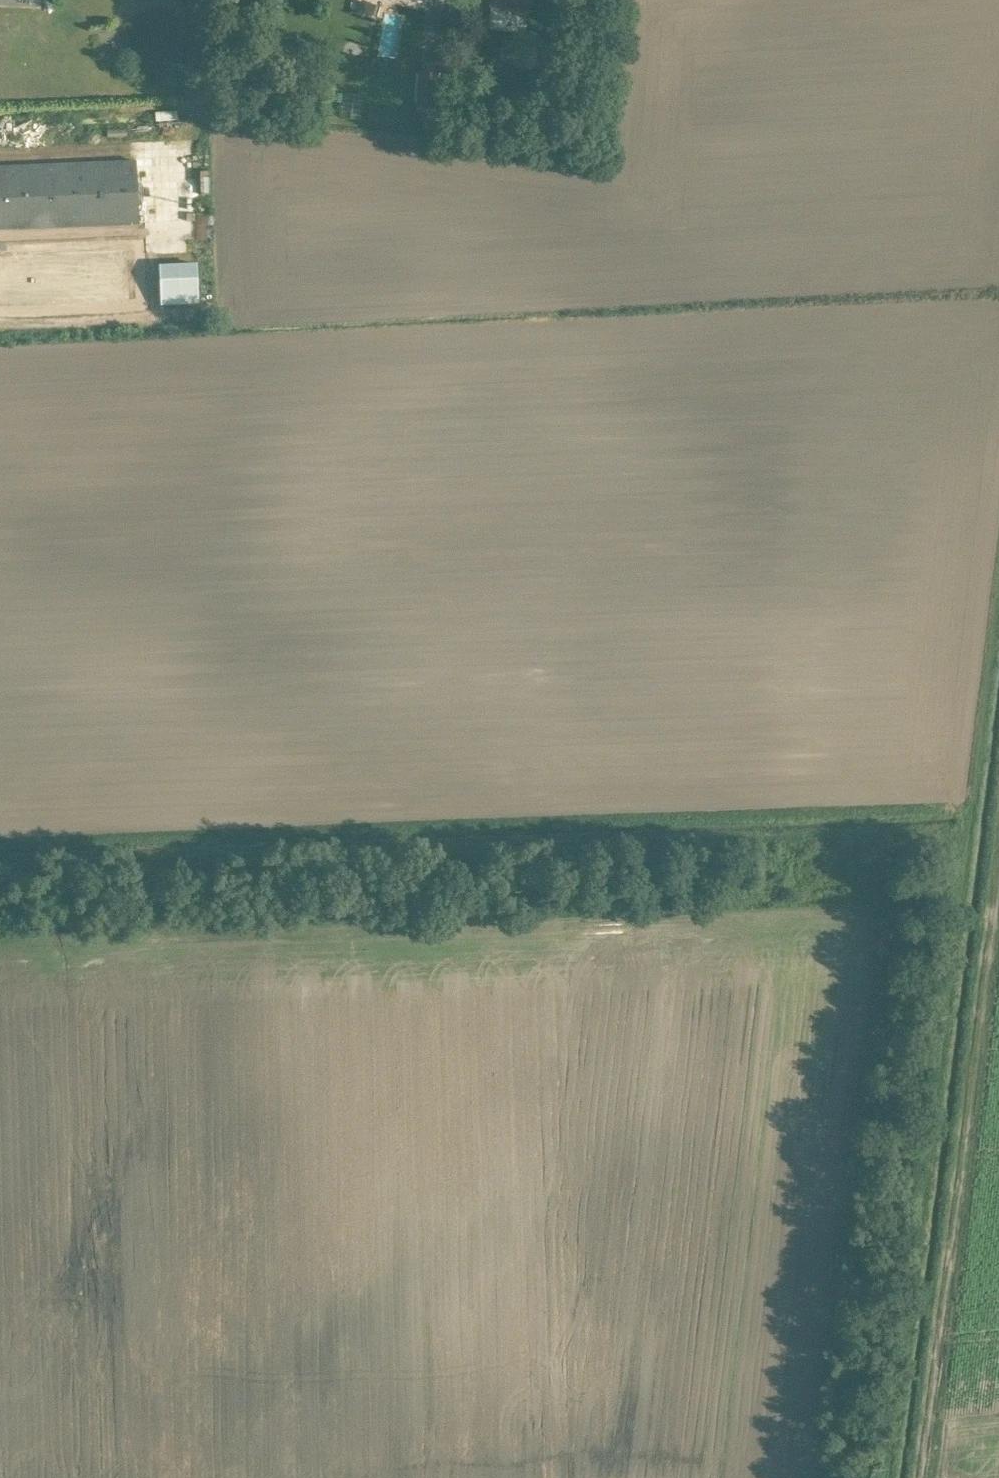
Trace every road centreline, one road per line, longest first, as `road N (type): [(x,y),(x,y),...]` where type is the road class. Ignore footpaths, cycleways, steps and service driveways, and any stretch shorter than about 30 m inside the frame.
road 1 (track): [(922,1477),(998,894)]

